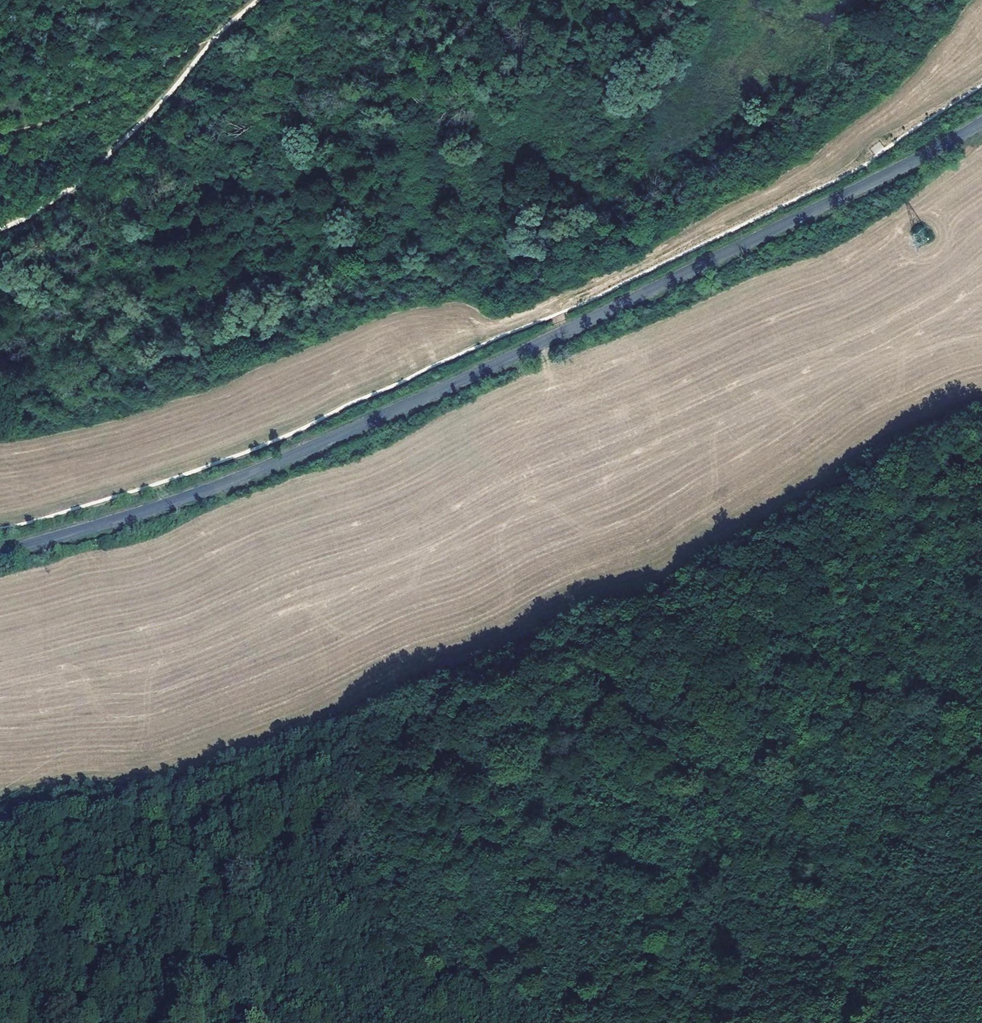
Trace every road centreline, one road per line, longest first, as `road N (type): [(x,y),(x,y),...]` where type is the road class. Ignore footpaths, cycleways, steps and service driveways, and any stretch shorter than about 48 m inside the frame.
road 1 (tertiary): [(0,553),(290,456),(598,315),(981,121)]

